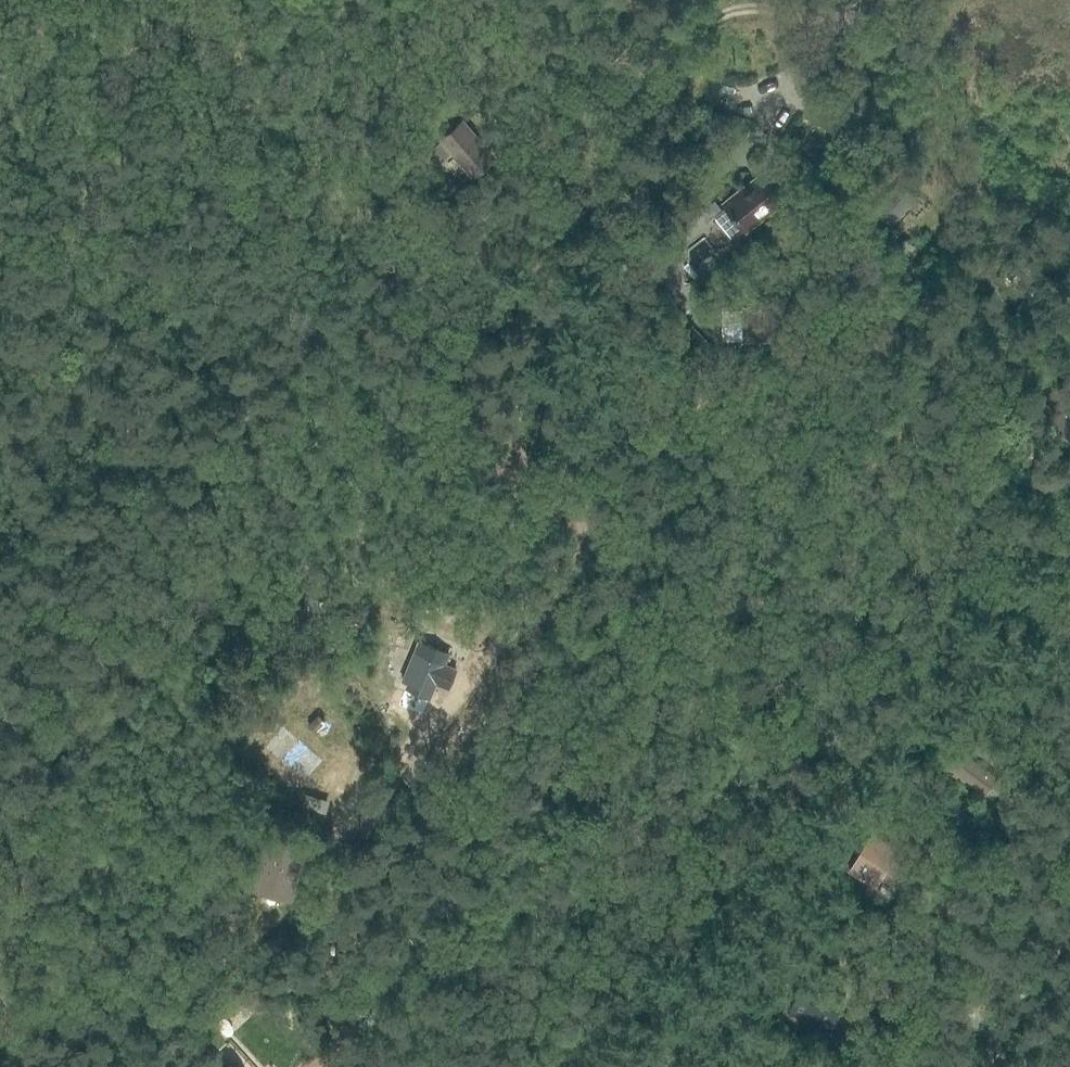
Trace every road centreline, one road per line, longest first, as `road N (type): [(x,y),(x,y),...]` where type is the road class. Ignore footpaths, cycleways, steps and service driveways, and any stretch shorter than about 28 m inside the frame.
road 1 (track): [(390,1066),(344,1008),(334,929),(339,837),(348,810),(407,742),(576,576),(587,545),(568,502)]
road 2 (track): [(868,0),(828,19),(763,9),(733,14),(698,32),(626,94),(588,108),(547,91),(509,53)]
road 3 (track): [(1069,204),(1021,187),(980,156),(965,108),(865,3)]
road 4 (track): [(1069,915),(971,1066)]

